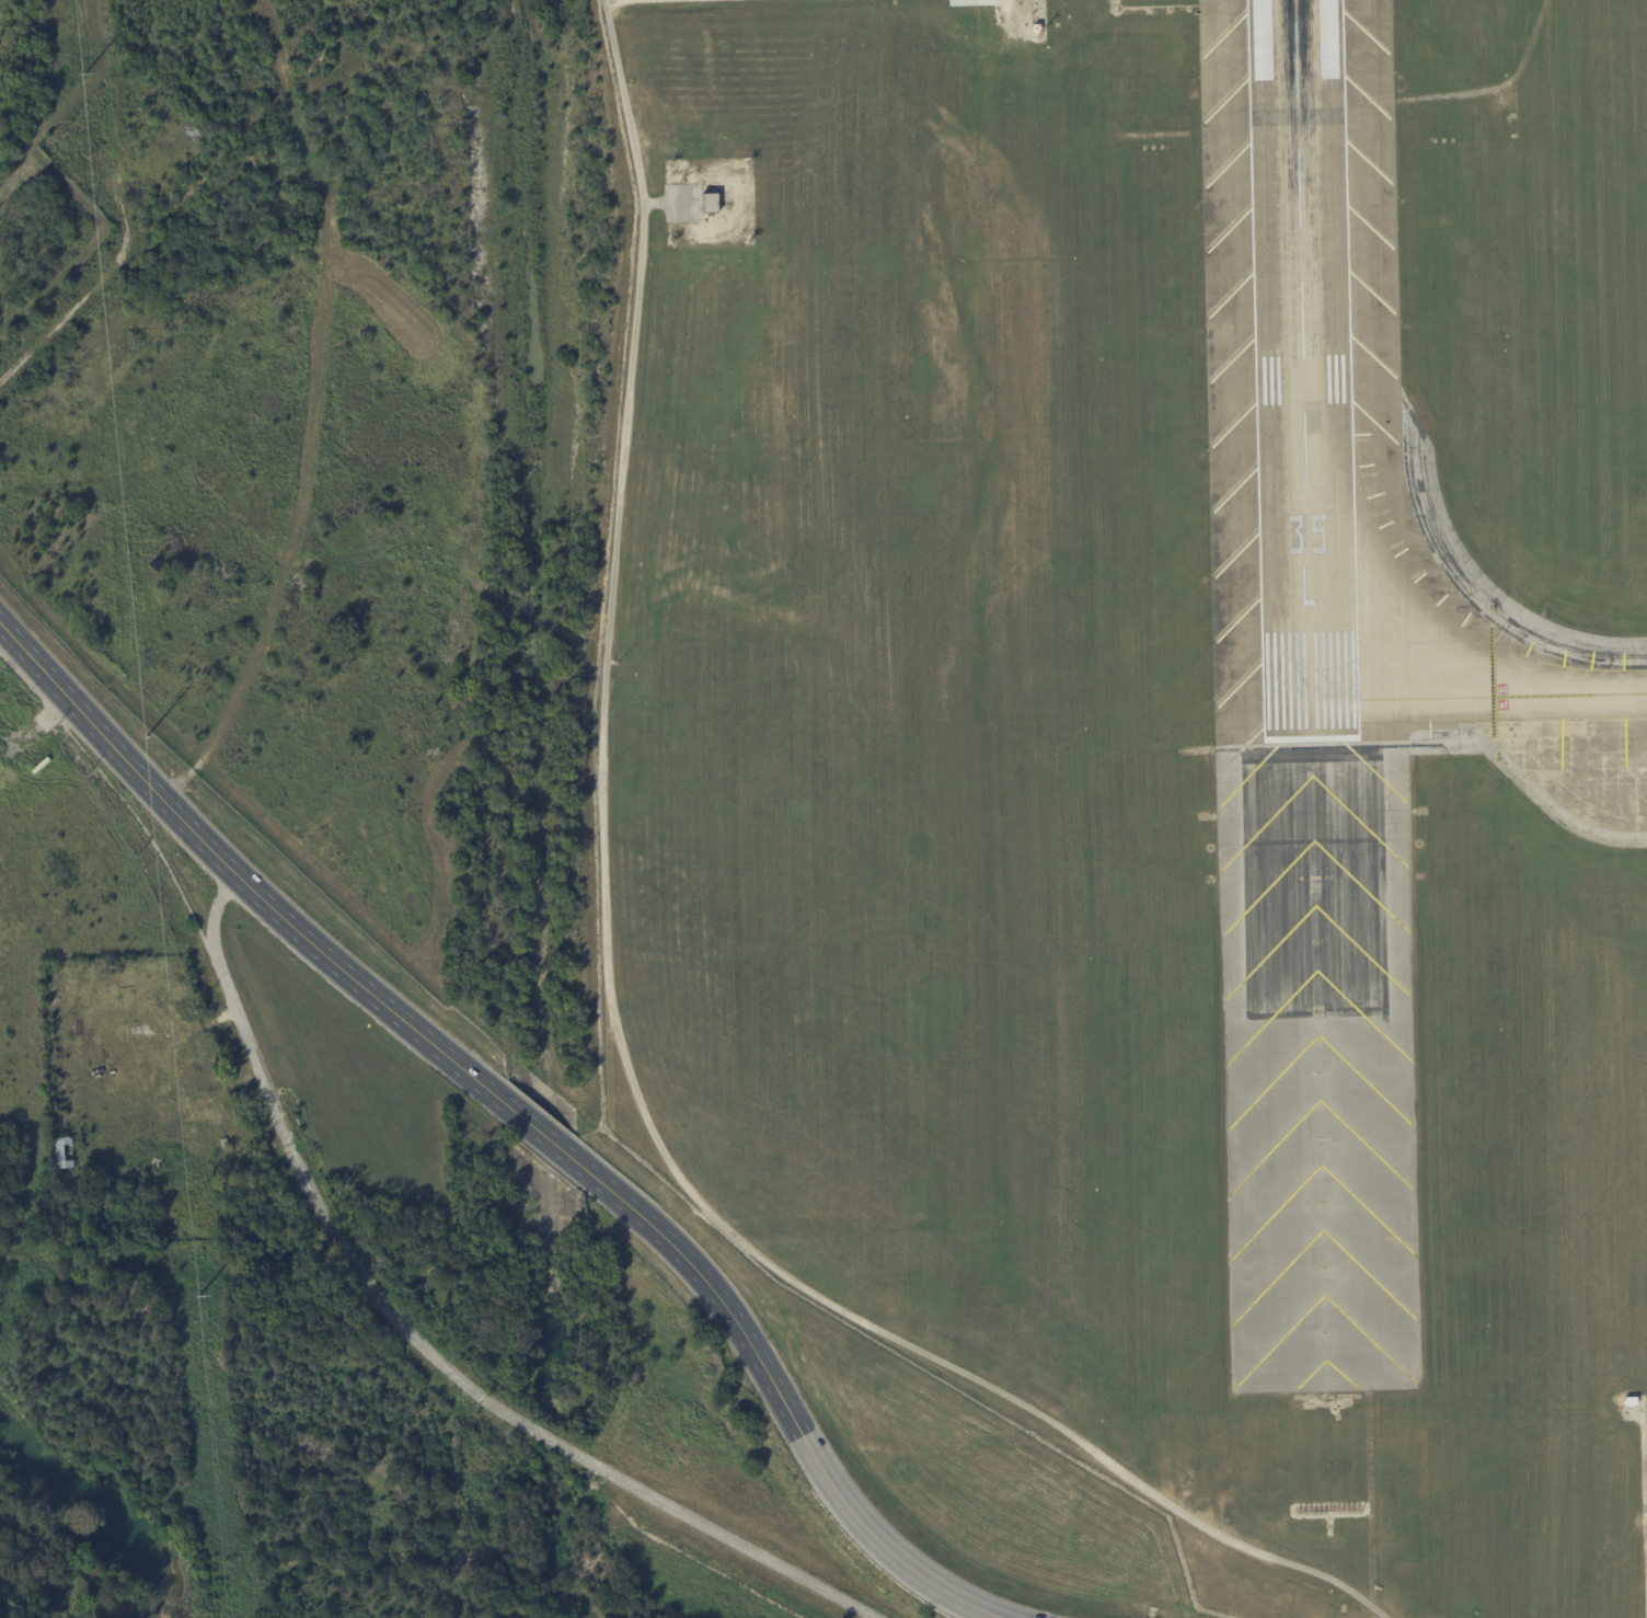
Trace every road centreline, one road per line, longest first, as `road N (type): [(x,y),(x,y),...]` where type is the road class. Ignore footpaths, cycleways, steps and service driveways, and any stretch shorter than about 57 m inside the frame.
road 1 (secondary): [(0,626),(252,891),(678,1251),(719,1299),(841,1502),(908,1569),(995,1617)]
road 2 (residential): [(872,1617),(506,1414),(369,1287),(314,1202),(231,1002),(215,936),(232,870)]
road 3 (track): [(0,380),(116,260),(127,237),(116,185),(122,167)]

